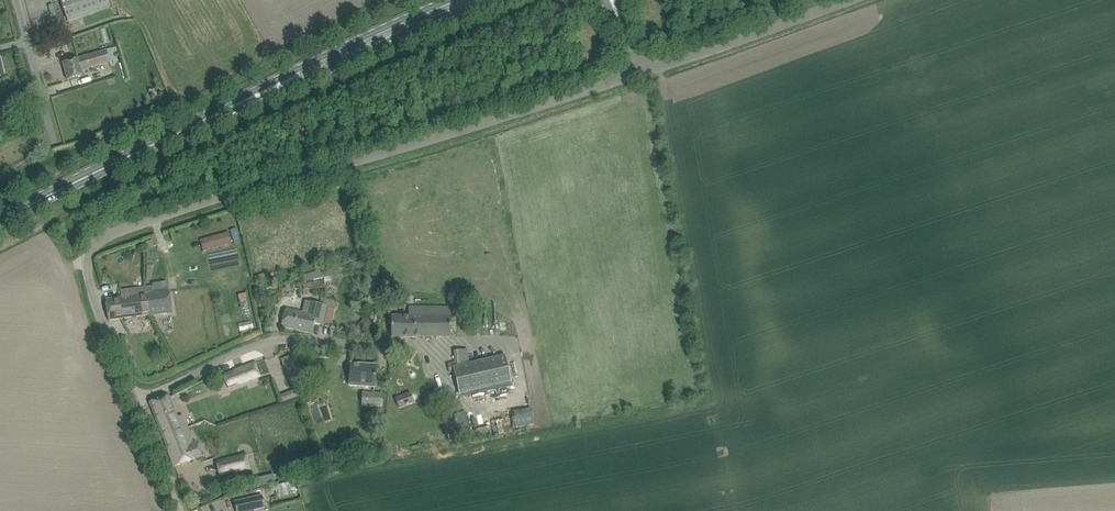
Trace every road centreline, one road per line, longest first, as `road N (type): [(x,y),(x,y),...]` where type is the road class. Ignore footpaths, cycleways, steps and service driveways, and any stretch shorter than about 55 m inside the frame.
road 1 (unclassified): [(134,401),(86,273),(90,245),(635,71)]
road 2 (secondary): [(0,223),(278,85)]
road 3 (residential): [(134,401),(266,342),(392,345)]
road 4 (secondary): [(278,85),(506,0)]
road 5 (unclassified): [(843,0),(635,71)]
road 6 (secondary): [(449,0),(278,85)]
road 7 (unclassified): [(53,139),(17,0)]

